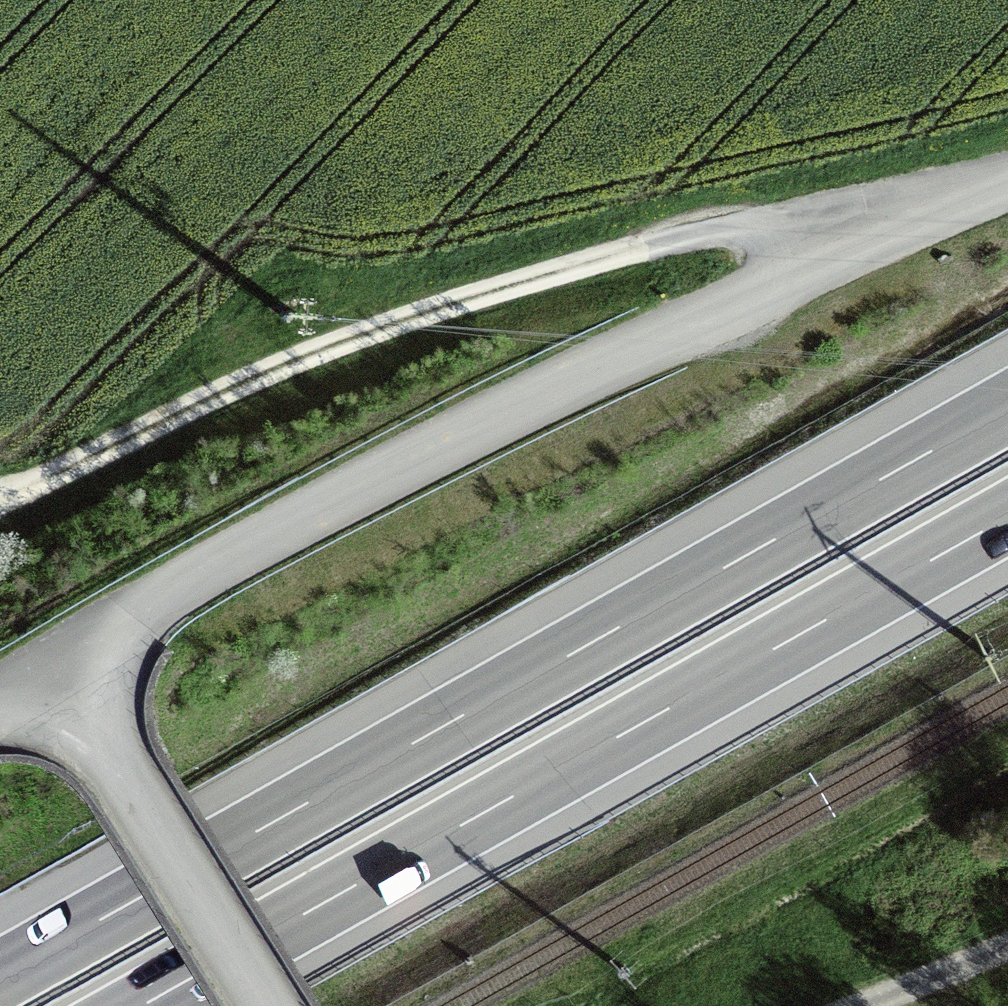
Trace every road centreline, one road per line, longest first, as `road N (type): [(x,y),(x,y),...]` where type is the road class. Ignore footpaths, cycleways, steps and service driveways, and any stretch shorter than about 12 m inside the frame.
road 1 (motorway): [(1007,405),(0,973)]
road 2 (track): [(1007,157),(931,164),(586,242),(274,359),(0,504)]
road 3 (unclassified): [(66,664),(505,413),(1007,191)]
road 4 (motorway): [(147,1005),(1007,520)]
road 5 (unclassified): [(66,664),(280,1005)]

